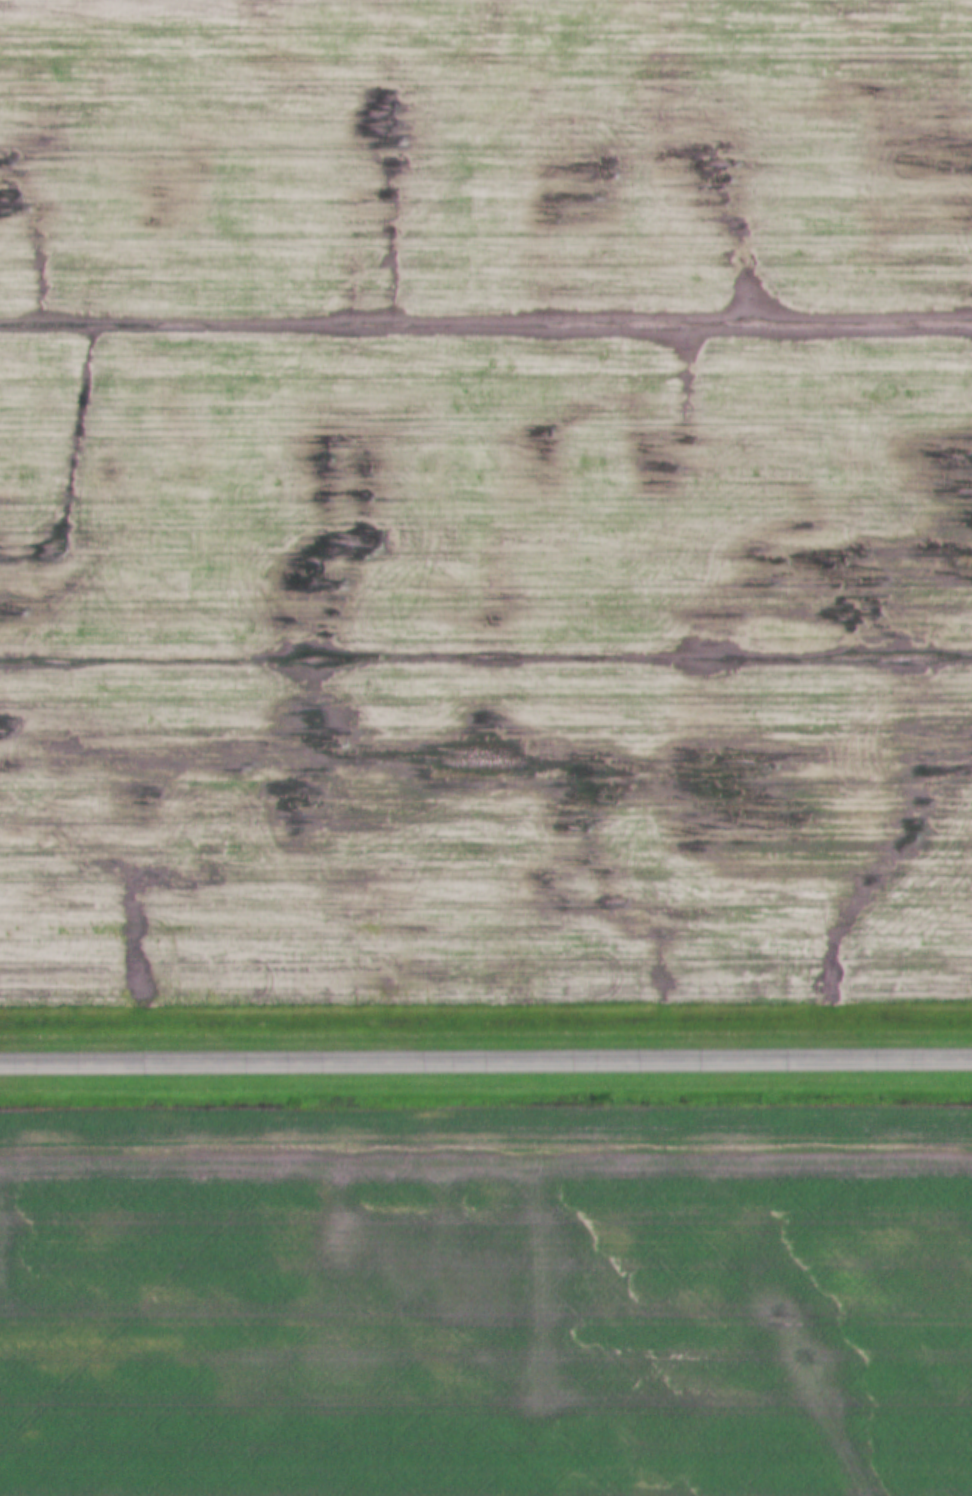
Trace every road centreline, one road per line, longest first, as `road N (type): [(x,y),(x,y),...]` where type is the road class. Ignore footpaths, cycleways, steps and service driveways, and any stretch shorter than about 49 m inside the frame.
road 1 (tertiary): [(971,1068),(0,1071)]

